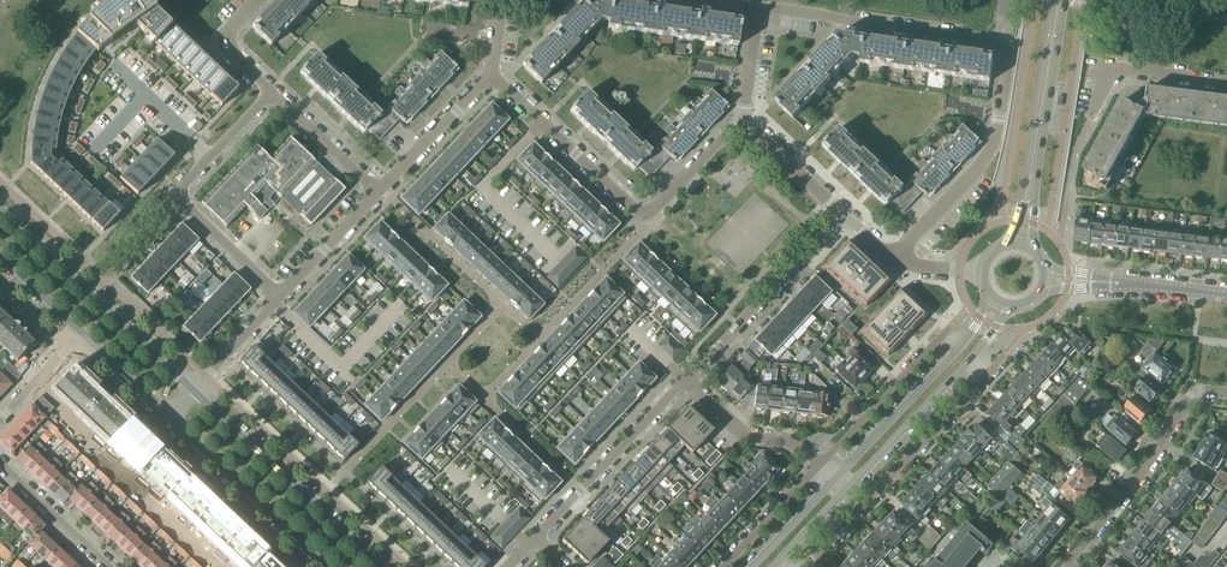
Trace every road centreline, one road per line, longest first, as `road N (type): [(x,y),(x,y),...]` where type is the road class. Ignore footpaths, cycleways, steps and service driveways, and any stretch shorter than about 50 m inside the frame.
road 1 (residential): [(804,566),(981,379),(972,356)]
road 2 (residential): [(279,297),(179,191),(273,93)]
road 3 (secondary): [(193,392),(0,209)]
road 4 (secondary): [(378,566),(193,392)]
road 5 (secondary): [(1034,250),(1036,181),(1065,0)]
road 6 (residential): [(904,261),(906,243),(993,144),(1003,45)]
road 7 (residential): [(758,10),(1003,45)]
road 8 (secondary): [(1054,0),(1012,243)]
road 9 (residential): [(1226,394),(1189,399),(1168,440),(1069,566)]
road 10 (residential): [(686,379),(843,216)]
road 11 (residential): [(536,539),(686,379)]
road 12 (secondary): [(172,417),(329,566)]
road 13 (residential): [(643,217),(492,77)]
road 14 (residential): [(964,342),(940,339),(819,465)]
road 15 (secondary): [(964,342),(834,480)]
road 16 (secondary): [(844,490),(972,356)]
road 17 (residential): [(686,379),(736,428),(791,442),(819,465)]
road 18 (residential): [(380,192),(492,77)]
road 19 (residential): [(110,566),(0,463)]
road 20 (residential): [(380,192),(273,93)]
road 21 (residential): [(279,297),(380,192)]
road 22 (residential): [(819,465),(722,566)]
road 23 (residential): [(843,216),(741,121)]
road 24 (residential): [(643,217),(741,121)]
road 25 (residential): [(193,392),(279,297)]
road 26 (residential): [(273,93),(227,50),(229,35),(260,0)]
road 27 (secondary): [(82,332),(172,417)]
road 28 (secondary): [(834,480),(751,566)]

